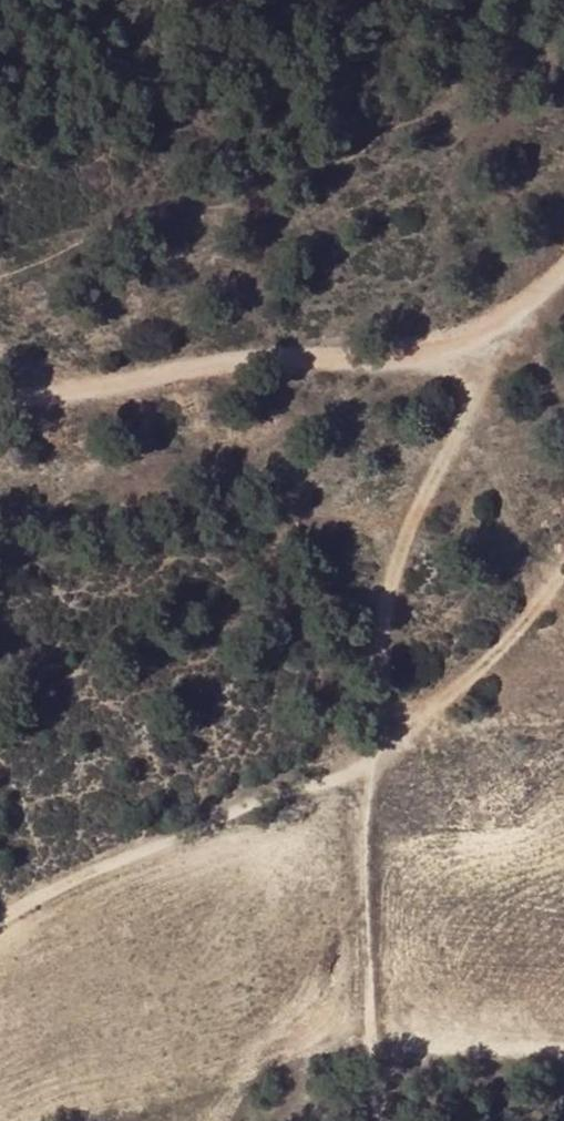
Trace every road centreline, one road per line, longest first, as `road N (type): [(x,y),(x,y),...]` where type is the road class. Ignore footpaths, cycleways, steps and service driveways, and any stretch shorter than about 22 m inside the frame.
road 1 (track): [(476,340),(469,422),(379,620),(373,746),(362,771),(23,903),(0,922)]
road 2 (track): [(563,266),(476,340),(373,362),(271,363),(0,414)]
road 3 (track): [(563,549),(425,736),(362,771)]

